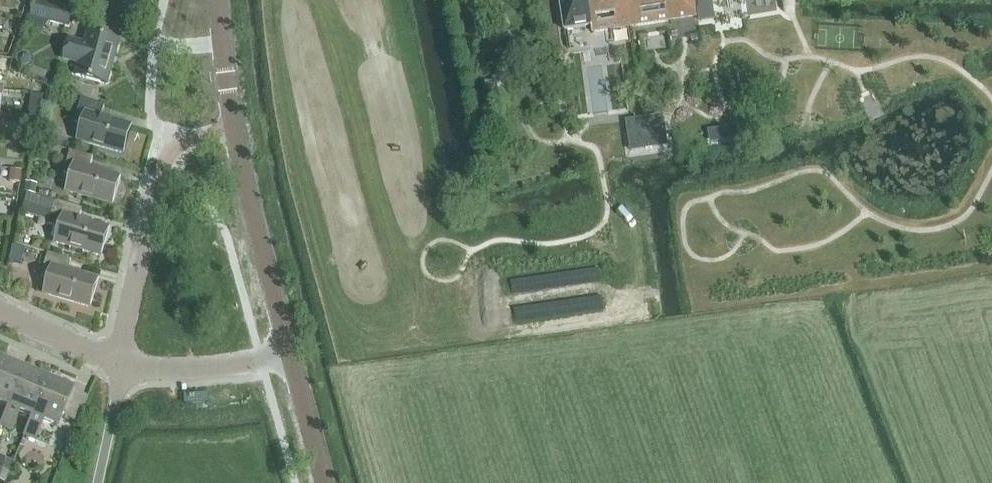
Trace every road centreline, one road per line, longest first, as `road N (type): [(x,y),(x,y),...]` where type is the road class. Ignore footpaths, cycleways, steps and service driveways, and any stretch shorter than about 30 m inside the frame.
road 1 (residential): [(121,362),(172,147),(234,127)]
road 2 (unclassified): [(291,356),(234,127)]
road 3 (residential): [(121,362),(174,369),(291,356)]
road 4 (residential): [(121,362),(0,312)]
road 5 (unclassified): [(325,482),(291,356)]
road 6 (residential): [(234,127),(219,0)]
road 7 (residential): [(97,482),(121,362)]

